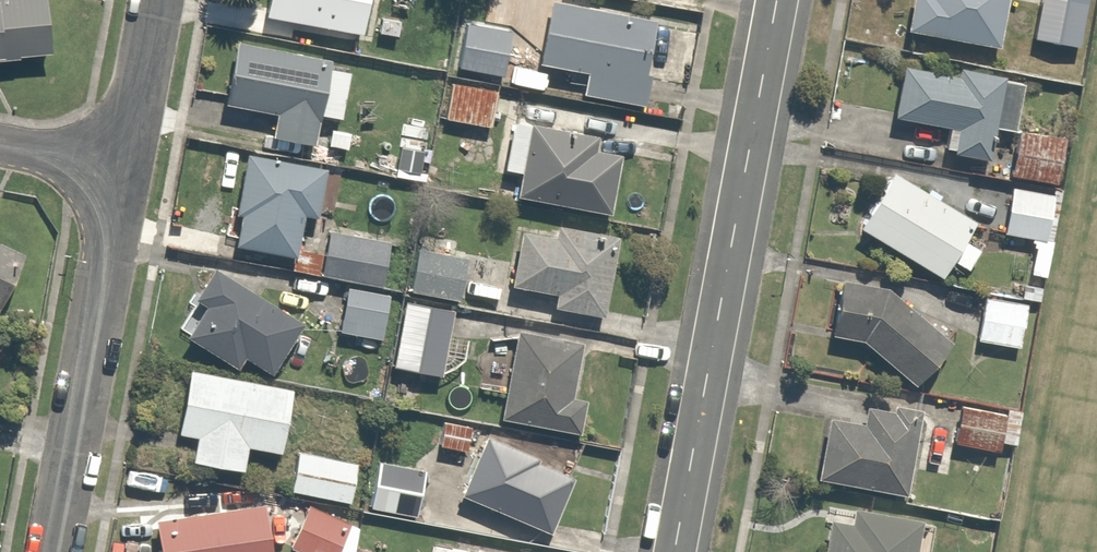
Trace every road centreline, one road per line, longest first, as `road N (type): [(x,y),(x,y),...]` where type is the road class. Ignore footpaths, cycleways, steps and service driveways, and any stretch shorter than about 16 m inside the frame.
road 1 (residential): [(779,0),(679,551)]
road 2 (residential): [(46,551),(117,167)]
road 3 (residential): [(117,167),(149,0)]

